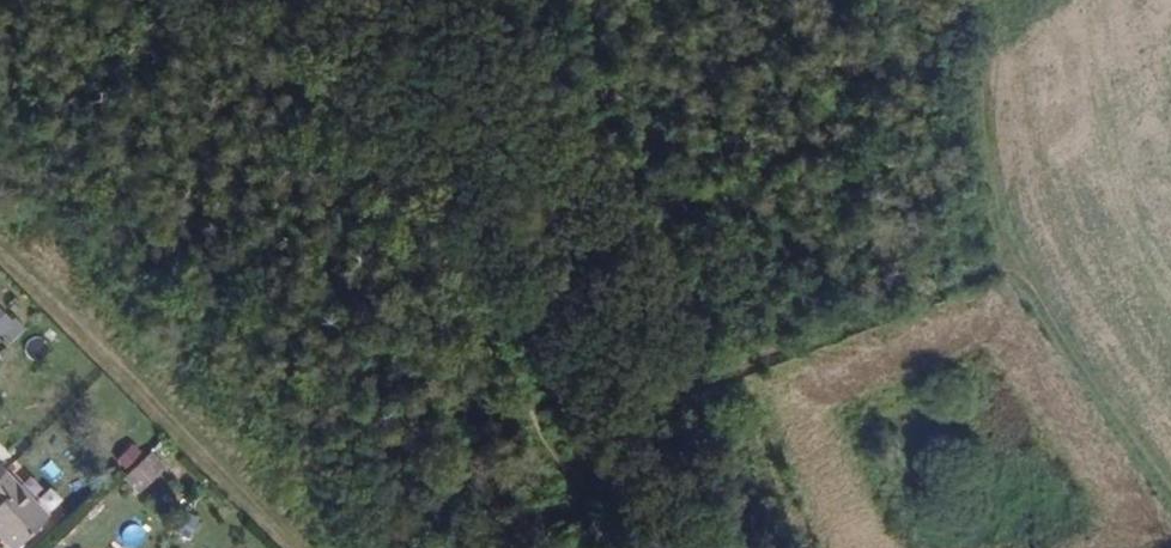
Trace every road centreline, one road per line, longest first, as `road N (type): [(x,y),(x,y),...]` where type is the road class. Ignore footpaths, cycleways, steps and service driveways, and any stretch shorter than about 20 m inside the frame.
road 1 (track): [(251,0),(389,211),(632,547)]

